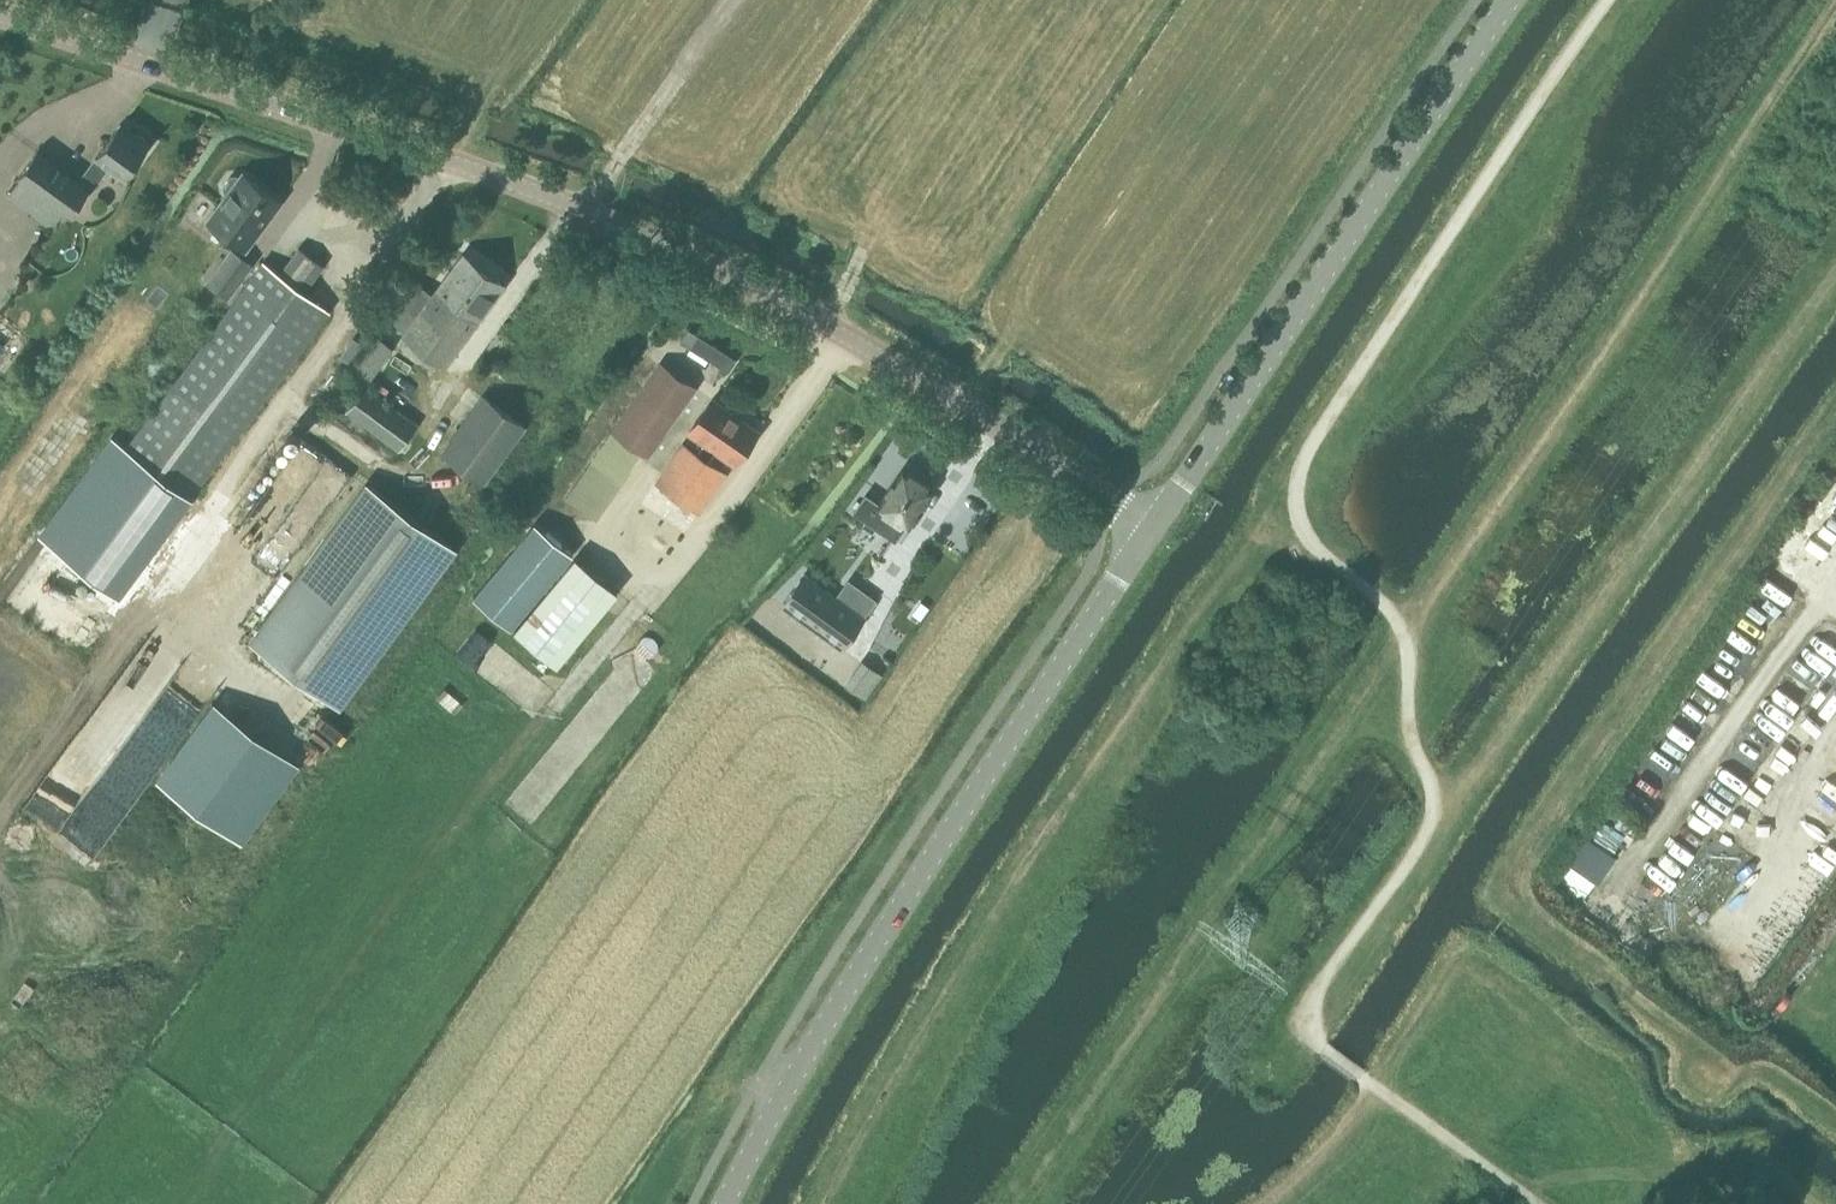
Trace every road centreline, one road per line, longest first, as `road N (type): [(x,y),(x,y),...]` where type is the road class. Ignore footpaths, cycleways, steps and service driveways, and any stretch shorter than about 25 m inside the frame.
road 1 (unclassified): [(1156,526),(916,373),(707,261),(442,159),(0,13)]
road 2 (track): [(1609,0),(1300,464),(1296,518),(1395,616),(1412,681),(1411,737),(1432,783),(1435,814)]
road 3 (track): [(833,1203),(992,923),(1150,687),(1296,518)]
road 4 (tertiary): [(726,1203),(845,995),(1156,526)]
road 5 (track): [(1403,645),(1835,7)]
road 6 (track): [(1435,814),(1835,270)]
road 7 (tertiary): [(1156,526),(1512,0)]
road 8 (track): [(1376,1091),(1324,1052),(1310,1030),(1310,1000),(1435,814)]
road 9 (track): [(734,0),(584,209)]
road 10 (track): [(1376,1091),(1539,1203)]
road 11 (track): [(1281,1203),(1376,1091)]
road 12 (track): [(1773,1203),(1737,1178),(1677,1178),(1656,1203)]

